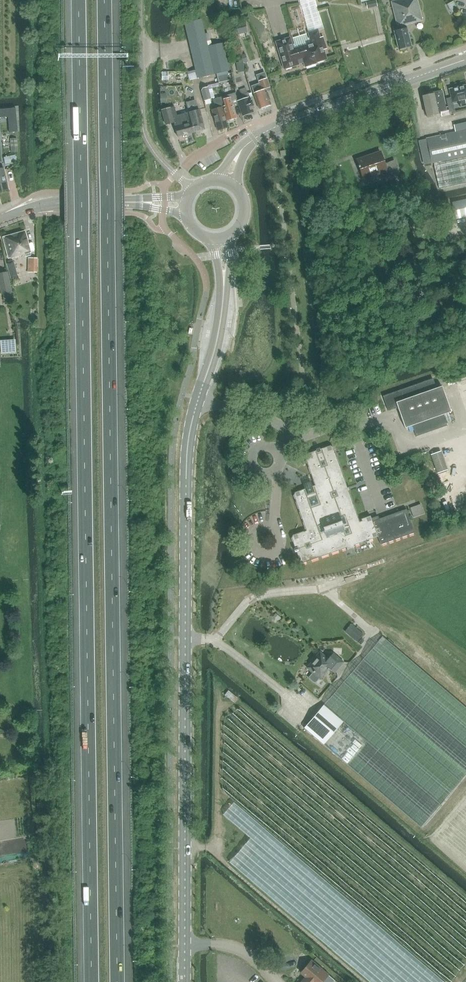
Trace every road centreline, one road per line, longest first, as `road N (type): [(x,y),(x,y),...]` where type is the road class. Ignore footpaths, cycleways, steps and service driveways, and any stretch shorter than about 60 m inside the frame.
road 1 (motorway): [(78,0),(92,981)]
road 2 (motorway): [(118,981),(105,0)]
road 3 (tertiary): [(185,981),(188,453),(198,399)]
road 4 (track): [(365,981),(221,858),(218,684)]
road 5 (tertiary): [(465,59),(254,138),(225,180)]
road 6 (unclassified): [(140,0),(144,132),(193,190)]
road 7 (tertiary): [(198,399),(223,307),(220,239)]
road 8 (tertiary): [(0,220),(48,204),(138,202)]

